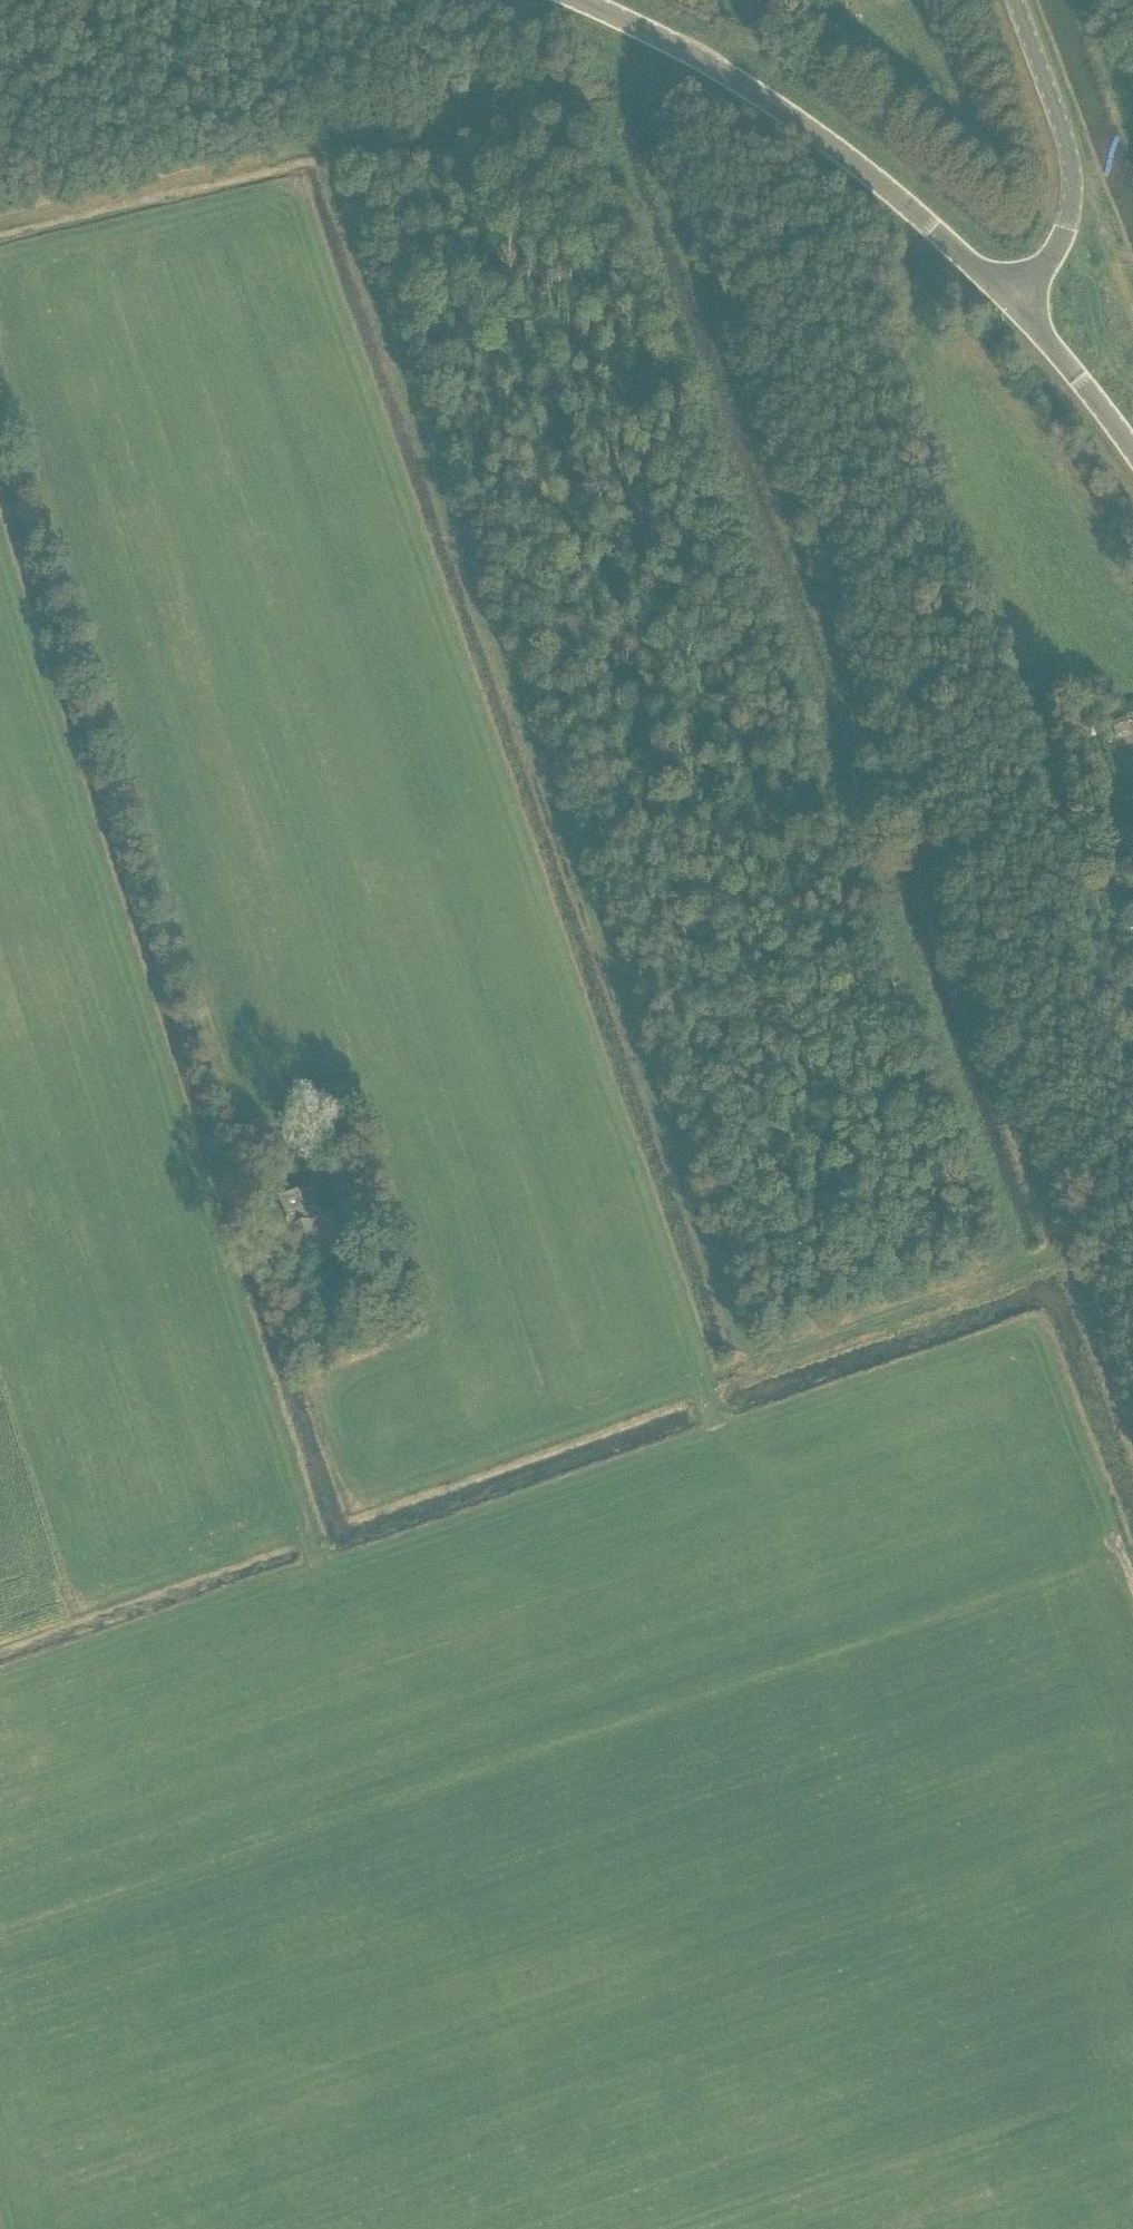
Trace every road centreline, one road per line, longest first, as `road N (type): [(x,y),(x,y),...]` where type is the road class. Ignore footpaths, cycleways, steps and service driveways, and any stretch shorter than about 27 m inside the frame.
road 1 (track): [(0,388),(263,1231)]
road 2 (unclassified): [(564,0),(755,97),(896,202),(1010,302)]
road 3 (unclassified): [(1010,302),(1054,254),(1074,202),(1064,130),(1016,0)]
road 4 (unclassified): [(1010,302),(1132,462)]

